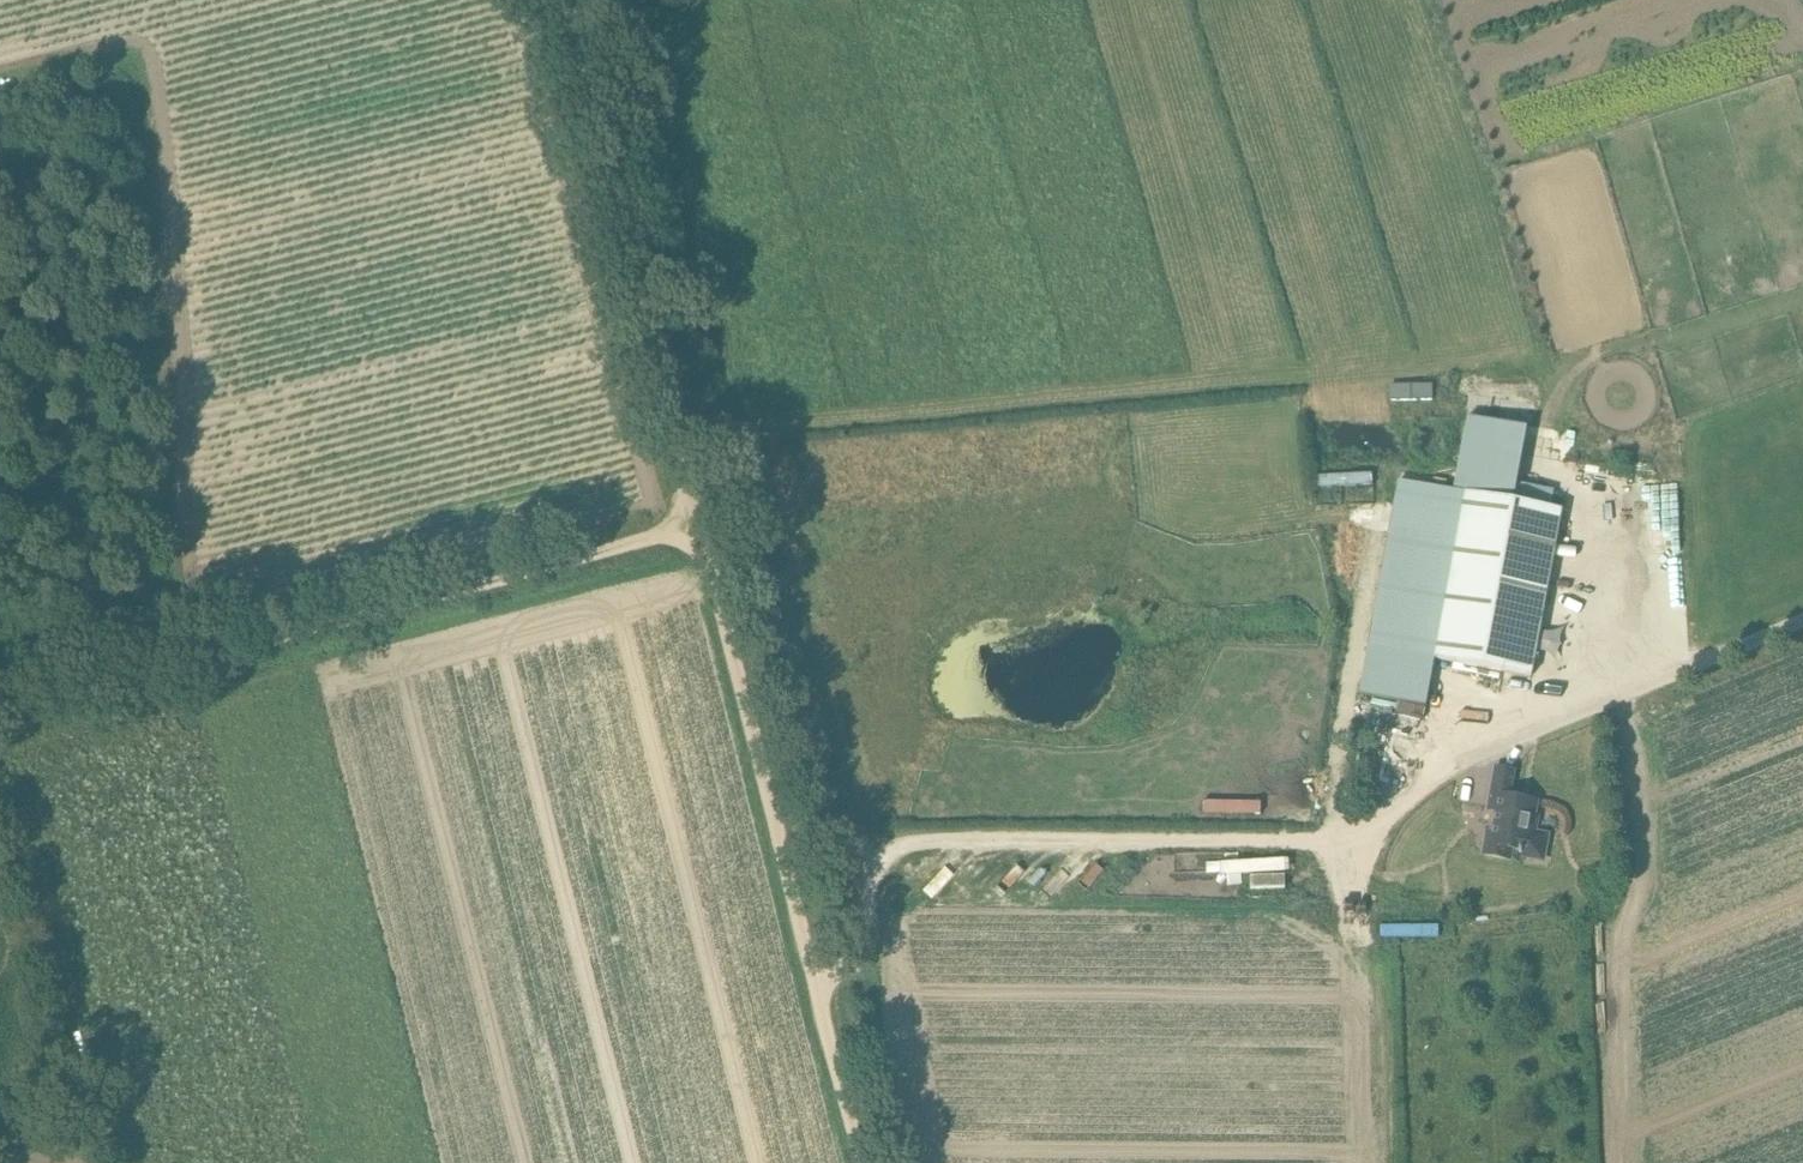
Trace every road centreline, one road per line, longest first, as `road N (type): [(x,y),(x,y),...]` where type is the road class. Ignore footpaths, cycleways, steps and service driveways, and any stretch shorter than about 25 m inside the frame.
road 1 (track): [(0,710),(695,528)]
road 2 (track): [(858,1162),(695,528)]
road 3 (track): [(695,528),(565,0)]

